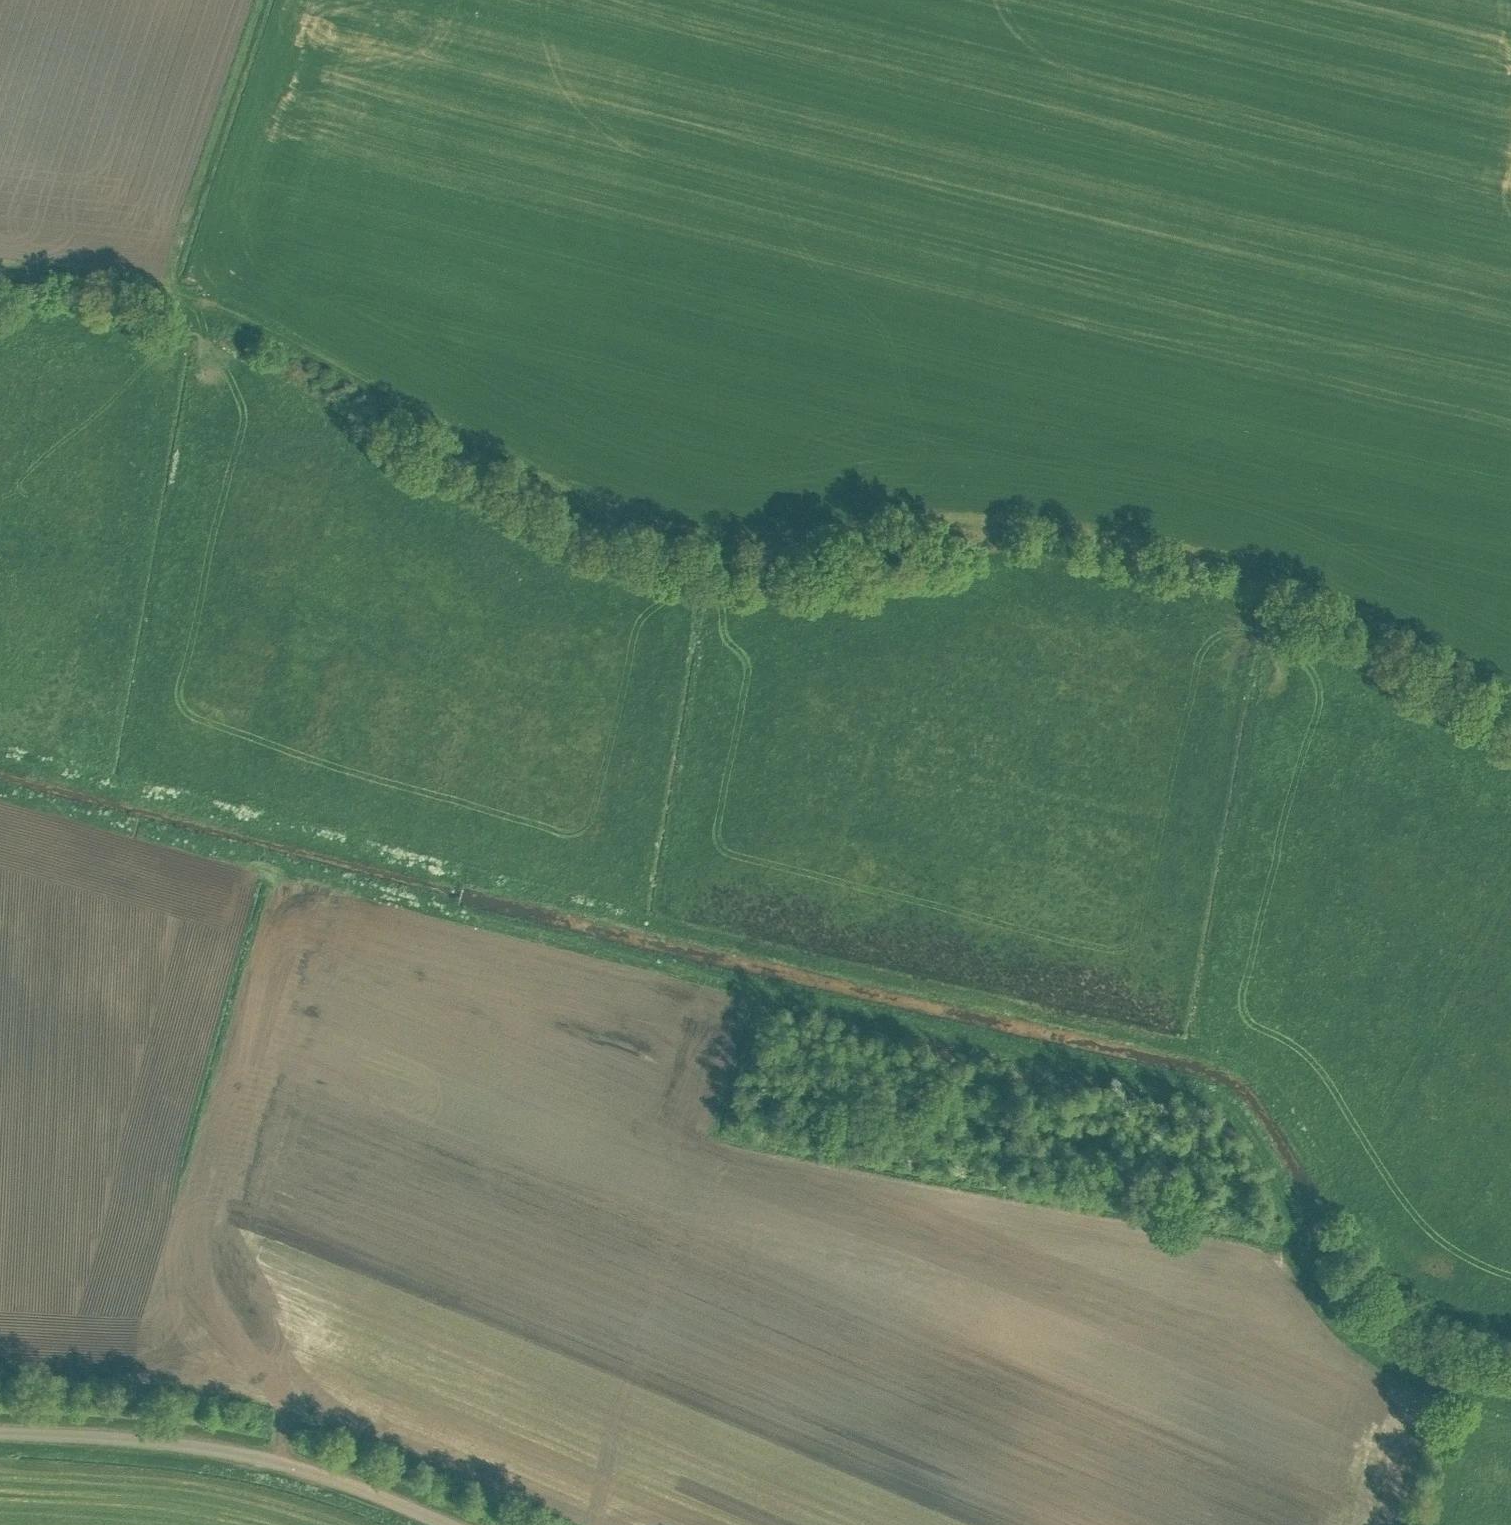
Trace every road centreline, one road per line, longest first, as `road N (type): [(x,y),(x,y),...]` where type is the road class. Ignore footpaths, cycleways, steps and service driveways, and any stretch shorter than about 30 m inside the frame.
road 1 (track): [(1510,695),(1261,567),(1128,534),(986,510),(702,520),(648,509),(592,489),(251,314),(70,257),(0,250)]
road 2 (unclassified): [(447,1524),(244,1452),(0,1432)]

